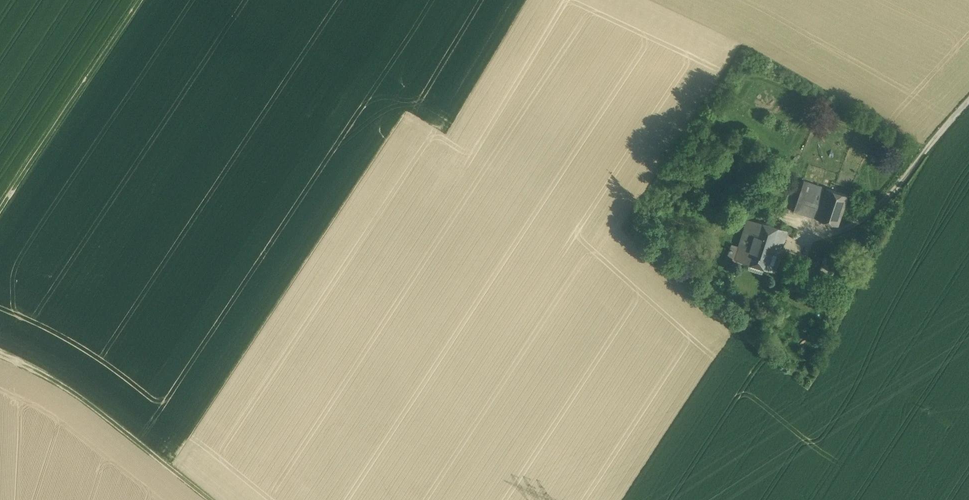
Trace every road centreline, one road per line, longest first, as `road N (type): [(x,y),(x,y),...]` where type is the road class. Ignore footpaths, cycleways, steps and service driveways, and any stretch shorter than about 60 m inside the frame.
road 1 (track): [(0,219),(141,0)]
road 2 (track): [(0,353),(77,393),(207,499)]

